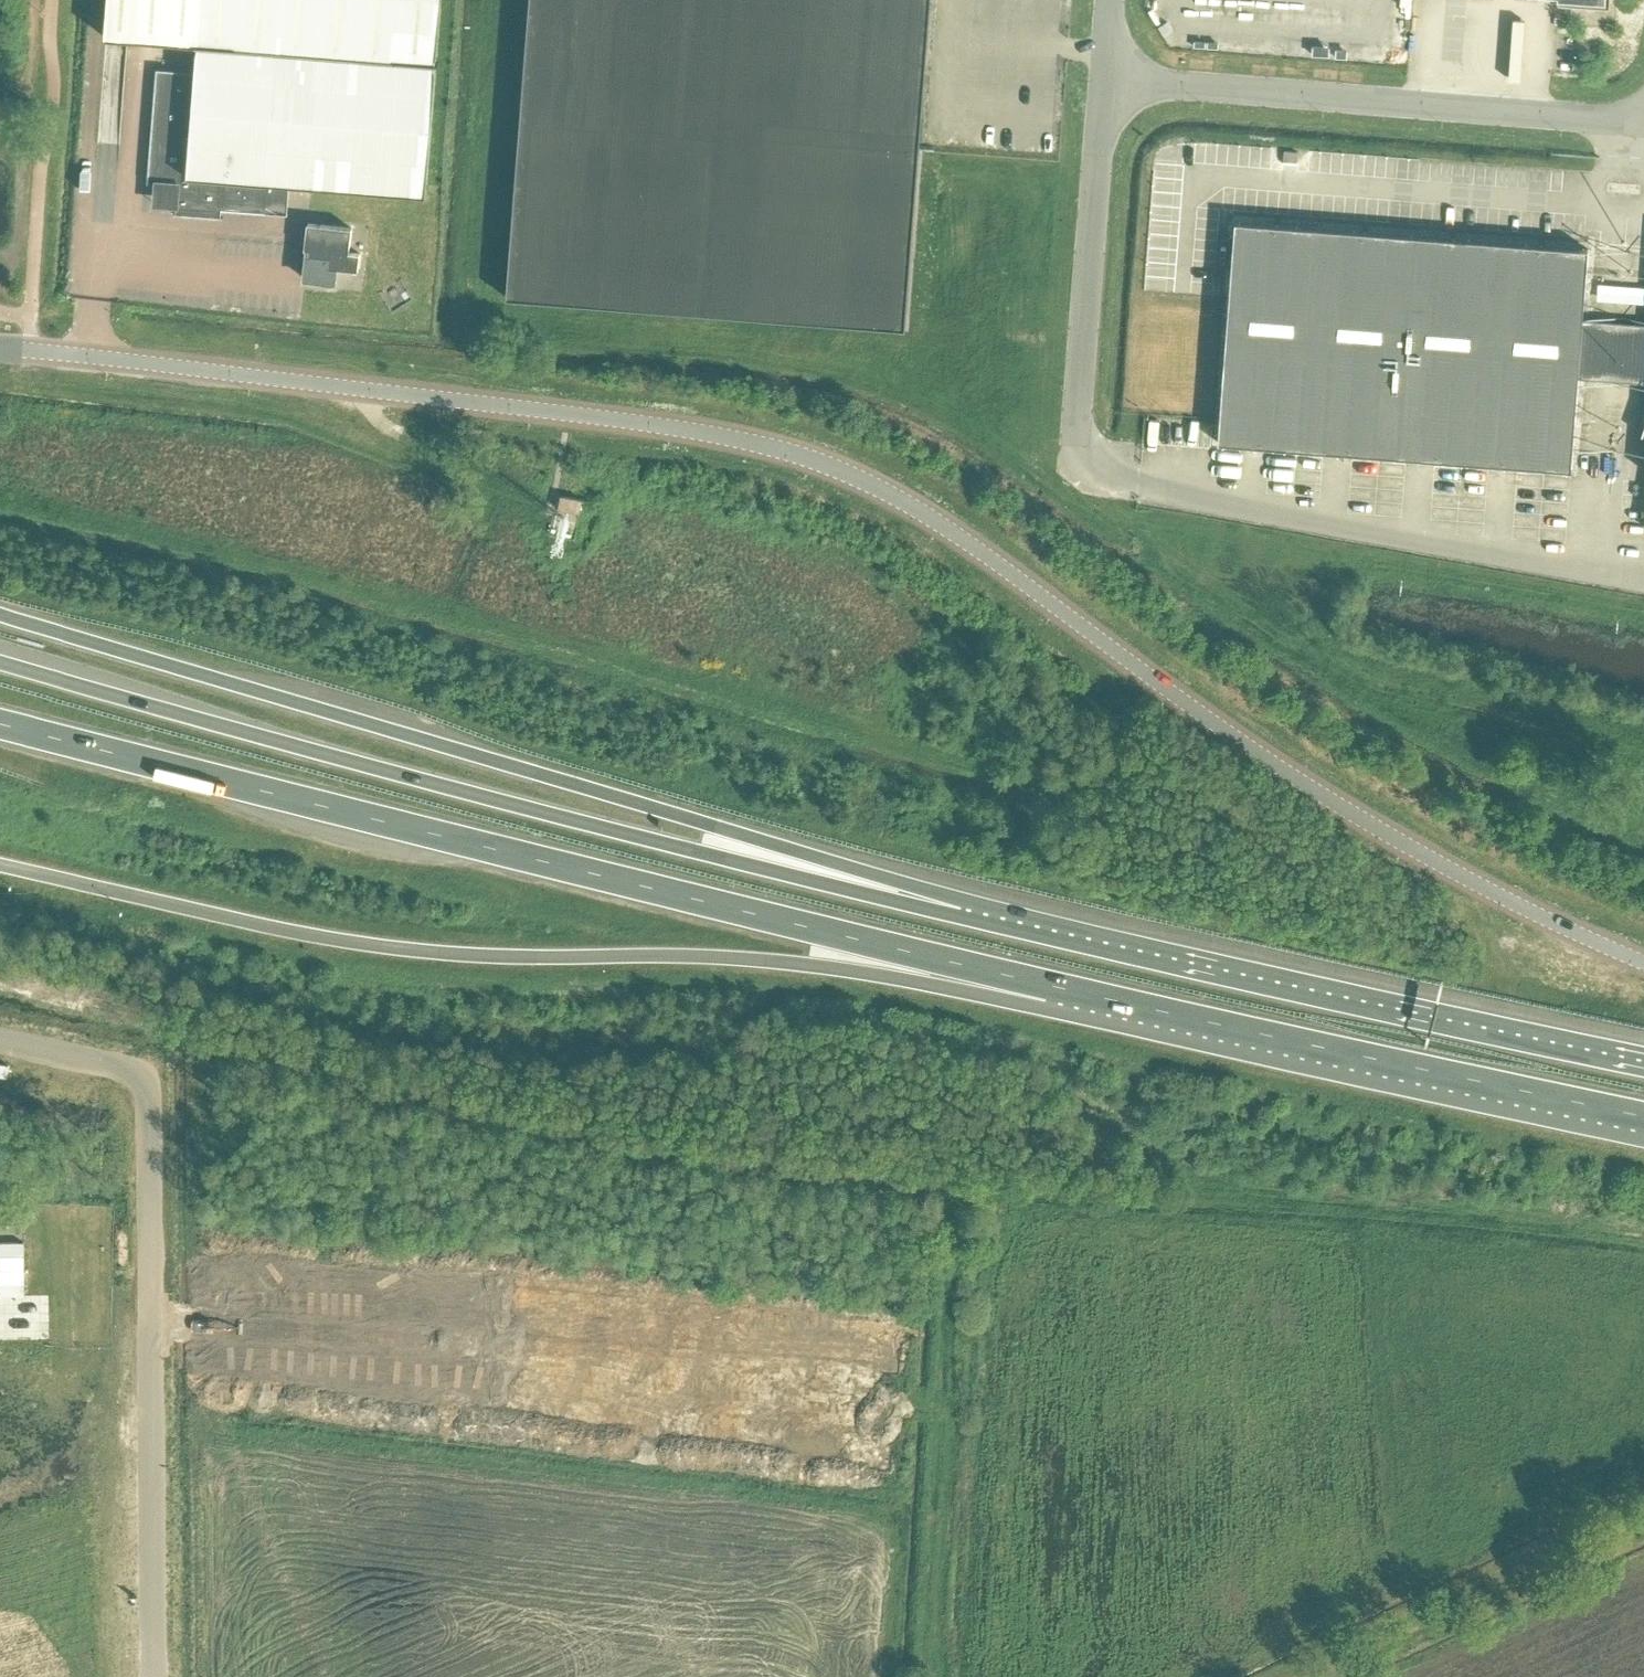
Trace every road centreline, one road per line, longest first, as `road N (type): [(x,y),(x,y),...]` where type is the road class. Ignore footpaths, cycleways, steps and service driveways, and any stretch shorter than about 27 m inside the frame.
road 1 (tertiary): [(0,348),(628,419),(787,449),(842,470),(968,543),(1349,814),(1643,965)]
road 2 (trunk): [(0,723),(1053,986),(1643,1115)]
road 3 (trunk): [(963,910),(803,851),(0,614)]
road 4 (motorway): [(963,910),(483,798),(0,662)]
road 5 (unclassified): [(0,1040),(136,1072),(151,1102),(154,1676)]
road 6 (track): [(0,988),(717,1139)]
road 7 (trunk): [(1643,1059),(963,910)]
road 8 (residential): [(1105,79),(1643,119)]
road 9 (residential): [(1105,79),(1078,450)]
road 10 (track): [(1310,1676),(1643,1526)]

